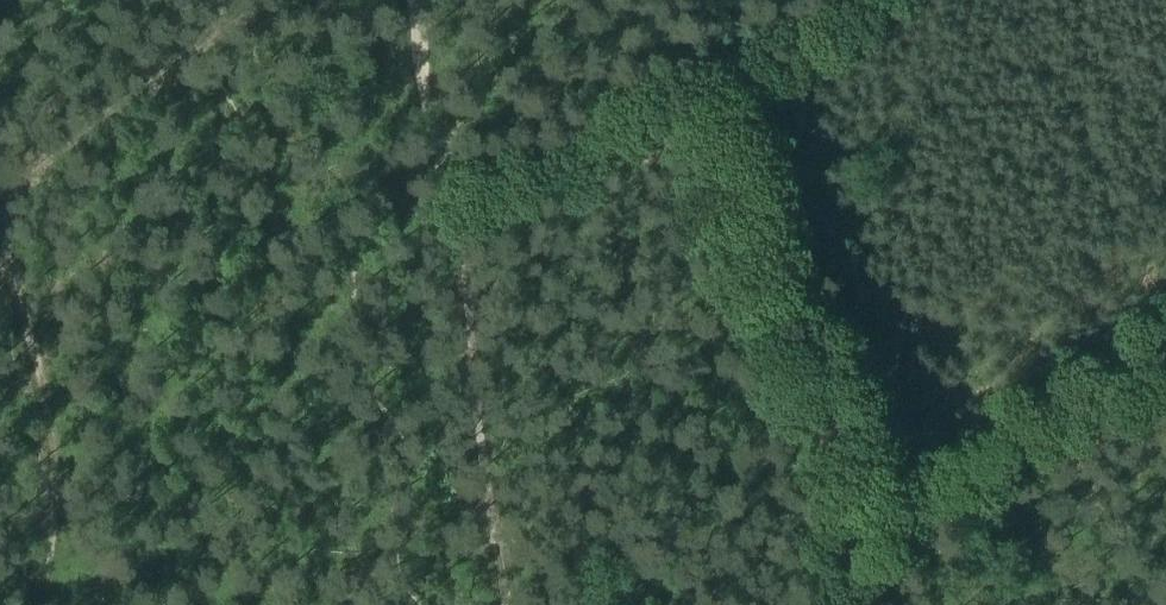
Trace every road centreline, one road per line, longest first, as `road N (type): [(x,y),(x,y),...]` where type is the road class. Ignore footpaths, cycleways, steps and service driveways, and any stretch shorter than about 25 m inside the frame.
road 1 (track): [(493,604),(403,0)]
road 2 (track): [(435,211),(850,0)]
road 3 (track): [(687,85),(877,509)]
road 4 (track): [(1165,339),(877,509),(855,604)]
road 5 (track): [(44,604),(58,557),(55,412),(0,253)]
road 6 (track): [(263,0),(0,175)]

